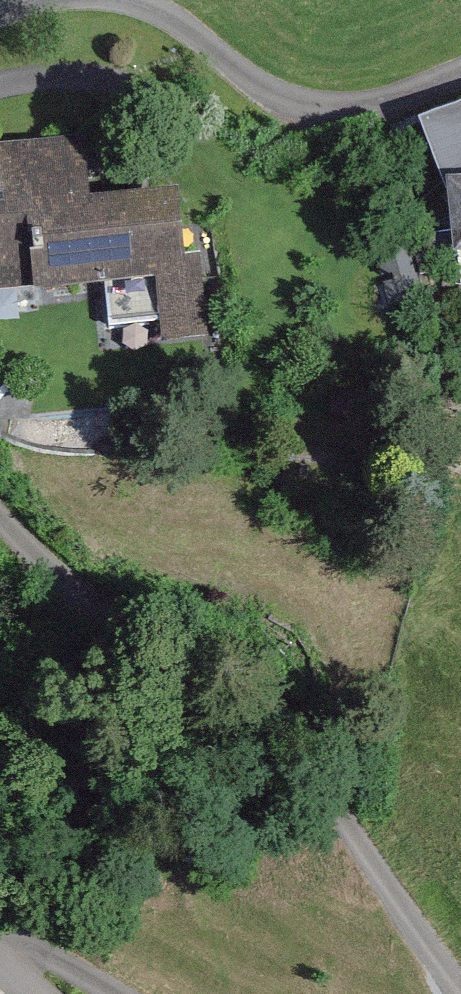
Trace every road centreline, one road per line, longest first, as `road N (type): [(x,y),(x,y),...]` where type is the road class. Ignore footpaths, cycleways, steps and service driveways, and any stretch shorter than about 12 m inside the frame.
road 1 (residential): [(460,990),(218,649),(65,584),(0,513)]
road 2 (residential): [(146,0),(256,78),(317,103),(393,100),(460,74)]

